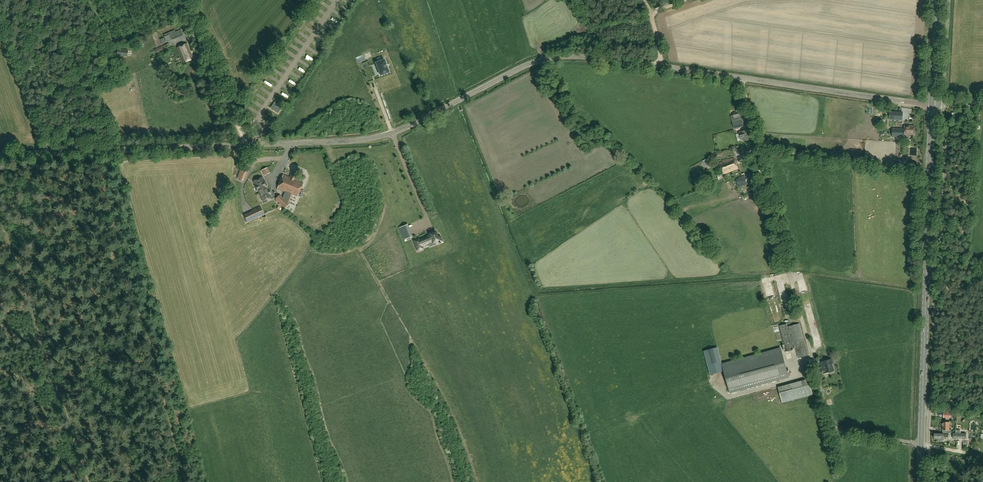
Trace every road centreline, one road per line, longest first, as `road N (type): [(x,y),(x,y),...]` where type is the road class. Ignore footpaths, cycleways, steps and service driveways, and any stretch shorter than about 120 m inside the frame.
road 1 (unclassified): [(0,155),(369,139),(557,57),(932,105)]
road 2 (track): [(89,151),(181,481)]
road 3 (primary): [(921,445),(932,105)]
road 4 (track): [(247,145),(183,0)]

